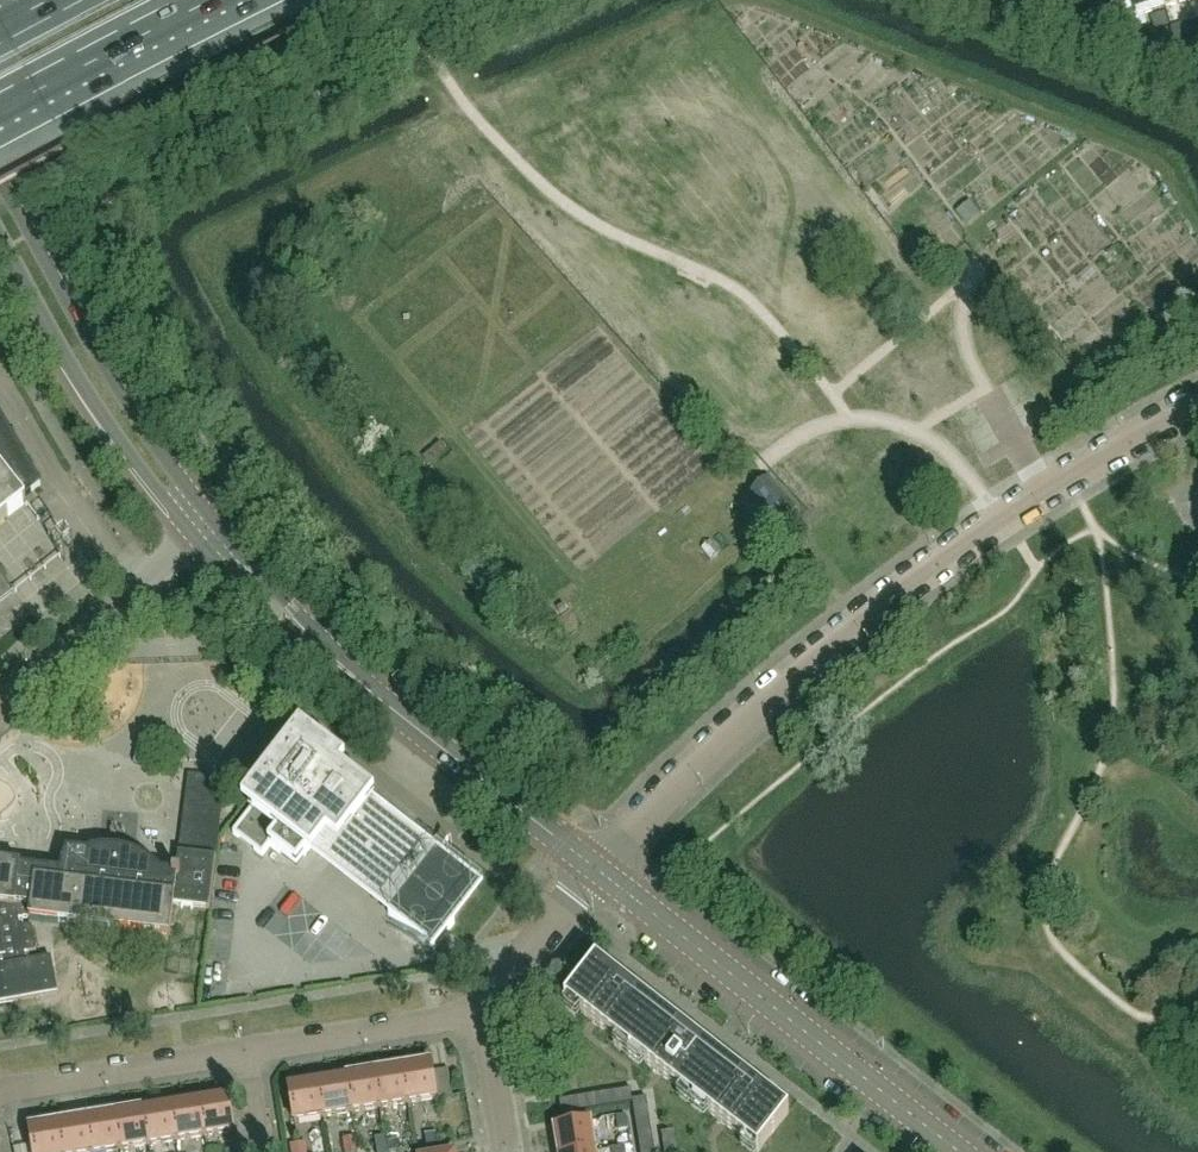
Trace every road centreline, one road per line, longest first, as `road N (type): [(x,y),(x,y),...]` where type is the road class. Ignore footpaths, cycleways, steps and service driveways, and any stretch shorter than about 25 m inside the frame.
road 1 (residential): [(626,833),(757,707),(887,602),(1070,478),(1197,405)]
road 2 (secondary): [(960,1151),(595,870)]
road 3 (secondary): [(215,517),(116,385),(0,172)]
road 4 (secondary): [(0,240),(90,399),(194,536)]
road 5 (secondary): [(194,536),(278,626),(375,707),(391,707)]
road 6 (secondary): [(595,870),(391,707)]
road 7 (secondary): [(391,707),(388,693),(215,517)]
road 8 (residential): [(0,705),(194,536)]
road 9 (residential): [(0,1091),(246,1051)]
road 10 (motorway): [(0,110),(216,0)]
road 11 (residential): [(246,1051),(482,1012)]
road 12 (residential): [(482,1012),(595,870)]
road 13 (residential): [(505,1151),(482,1012)]

